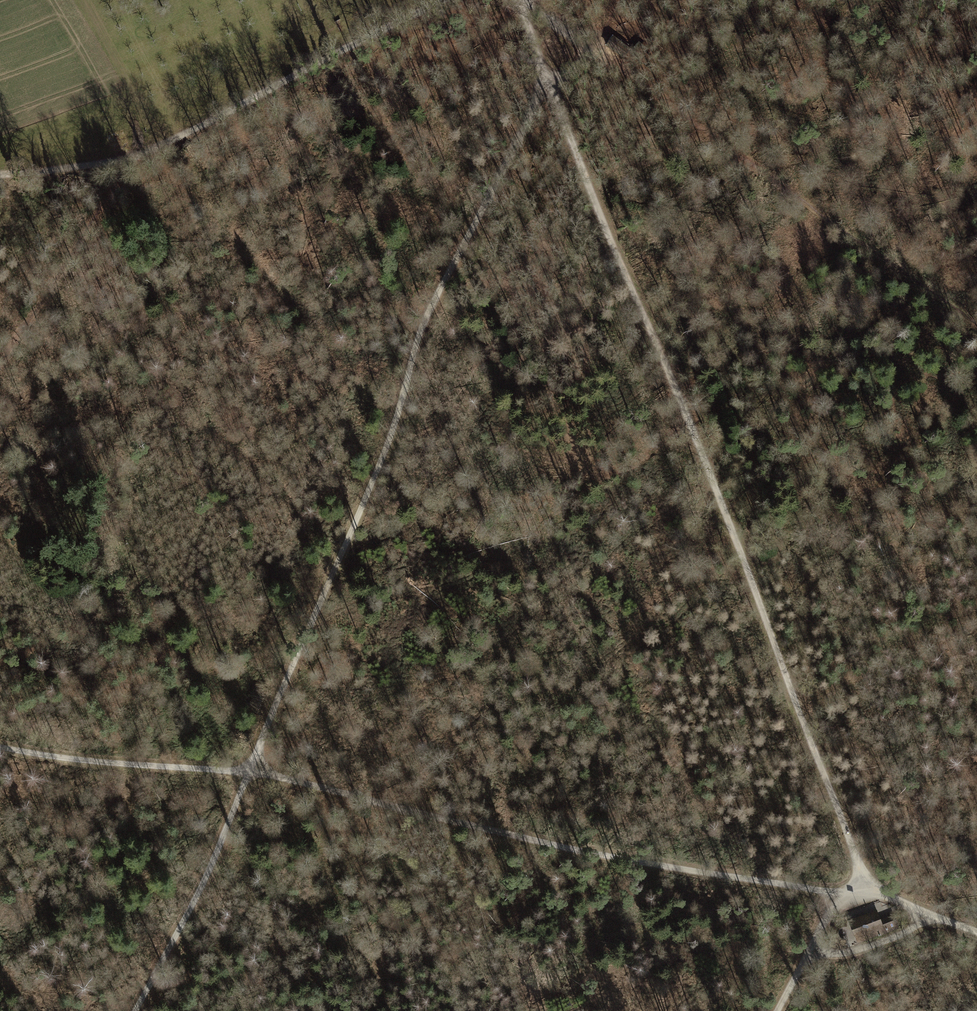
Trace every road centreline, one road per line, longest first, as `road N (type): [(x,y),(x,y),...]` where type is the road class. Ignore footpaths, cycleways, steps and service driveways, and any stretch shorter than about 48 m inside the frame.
road 1 (track): [(520,3),(579,40),(580,62),(548,85),(460,251),(219,851),(136,1010)]
road 2 (track): [(857,893),(861,868),(518,0)]
road 3 (track): [(857,893),(642,860),(249,771),(0,745)]
road 4 (track): [(441,0),(152,146),(0,173)]
road 5 (track): [(941,918),(844,956),(812,953),(777,1010)]
road 6 (track): [(976,933),(857,893)]

